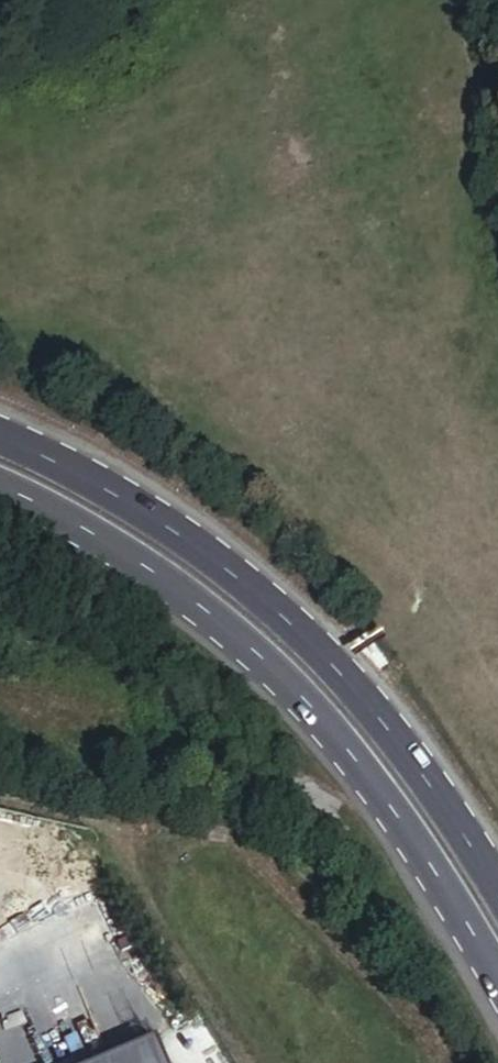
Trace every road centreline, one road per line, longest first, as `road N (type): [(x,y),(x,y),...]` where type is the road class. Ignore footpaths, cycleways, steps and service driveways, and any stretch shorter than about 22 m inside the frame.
road 1 (primary): [(0,488),(123,553),(226,629),(399,824),(497,981)]
road 2 (primary): [(497,896),(353,688),(250,588),(136,504),(0,438)]

